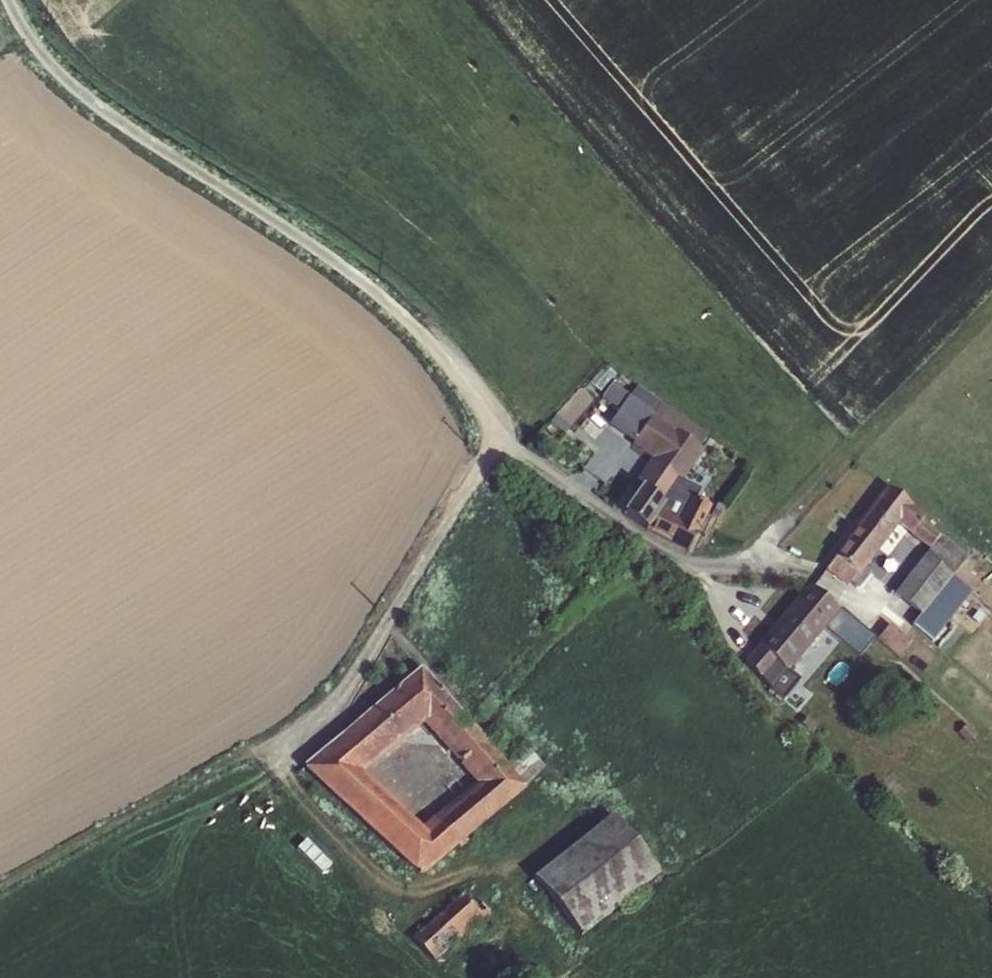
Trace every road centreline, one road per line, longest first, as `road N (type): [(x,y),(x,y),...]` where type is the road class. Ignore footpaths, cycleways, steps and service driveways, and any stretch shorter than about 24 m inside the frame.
road 1 (unclassified): [(7,0),(55,73),(97,109),(397,301),(479,399),(496,435)]
road 2 (residential): [(496,435),(735,605),(846,479)]
road 3 (residential): [(252,753),(346,690),(496,435)]

